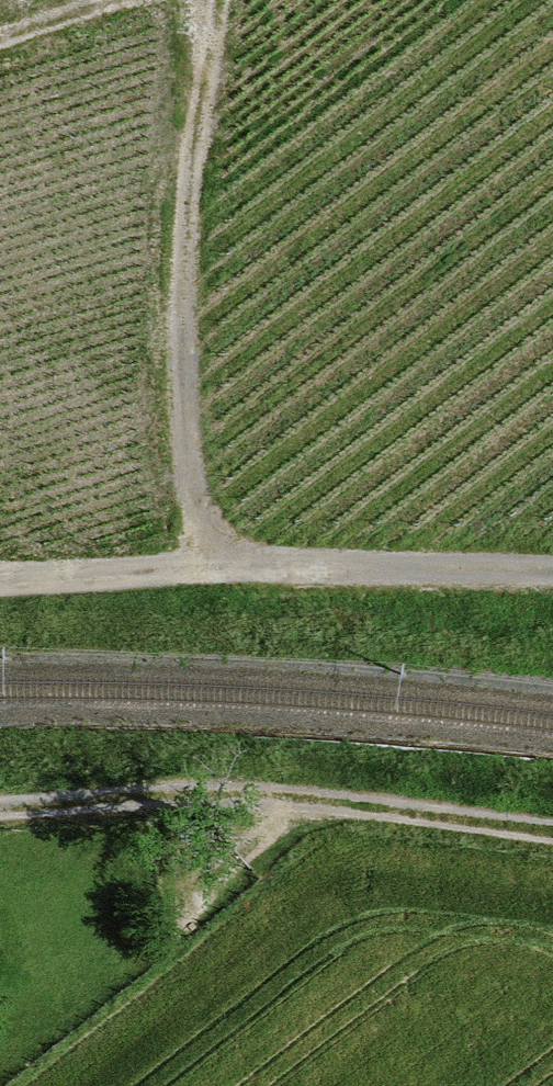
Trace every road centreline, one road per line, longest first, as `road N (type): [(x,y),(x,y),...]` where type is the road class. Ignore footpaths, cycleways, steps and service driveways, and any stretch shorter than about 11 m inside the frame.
road 1 (track): [(213,0),(184,262),(180,404),(184,467),(218,569)]
road 2 (track): [(0,812),(255,795),(552,829)]
road 3 (track): [(552,569),(0,574)]
road 4 (track): [(0,35),(115,0)]

